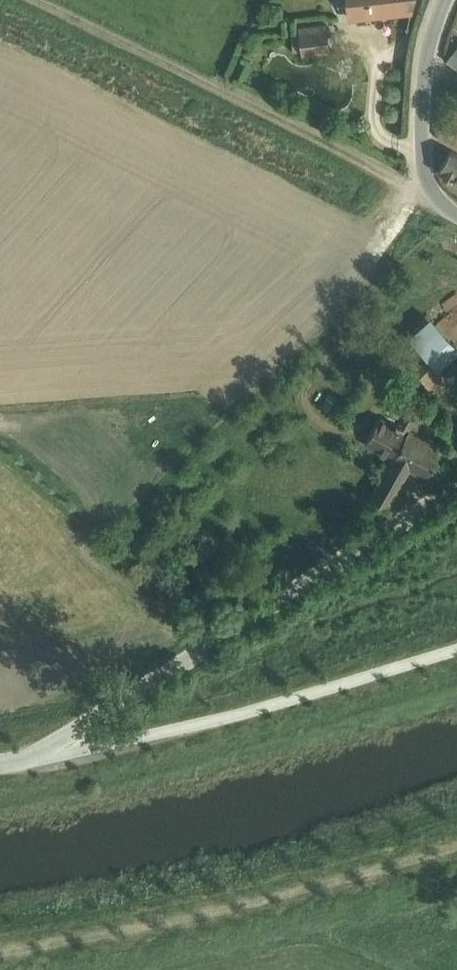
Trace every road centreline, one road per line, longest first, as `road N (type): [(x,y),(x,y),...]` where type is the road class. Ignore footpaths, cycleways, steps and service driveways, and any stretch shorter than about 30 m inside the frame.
road 1 (unclassified): [(456,488),(73,729),(51,752)]
road 2 (track): [(34,0),(433,194)]
road 3 (unclassified): [(51,752),(226,717),(456,648)]
road 4 (unclassified): [(447,0),(423,94),(424,168),(433,194),(456,212)]

